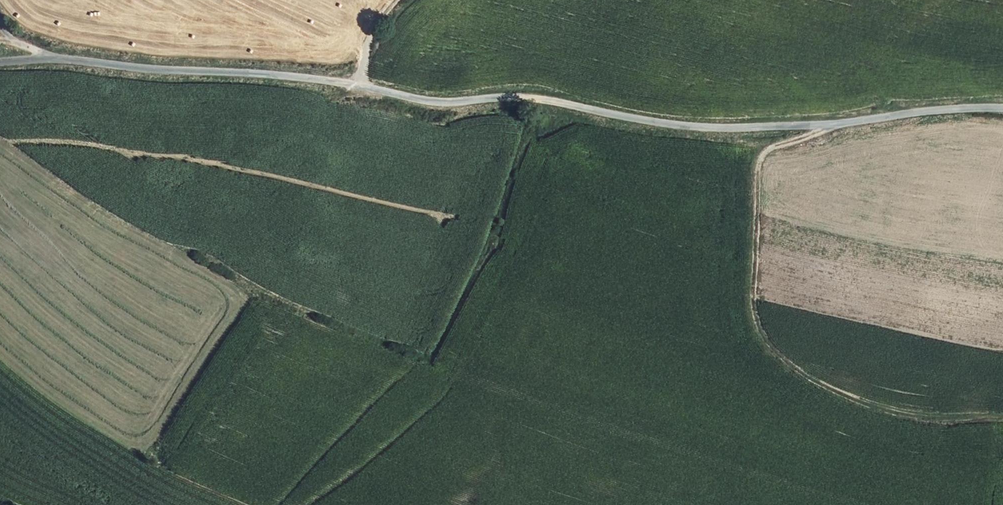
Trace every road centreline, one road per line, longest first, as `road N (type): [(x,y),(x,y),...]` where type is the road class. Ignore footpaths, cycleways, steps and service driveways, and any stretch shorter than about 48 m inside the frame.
road 1 (unclassified): [(1002,108),(727,128),(532,98),(444,103),(283,75),(49,58)]
road 2 (track): [(831,124),(768,147),(758,159),(753,311),(769,345),(824,388),(891,413),(1002,418)]

